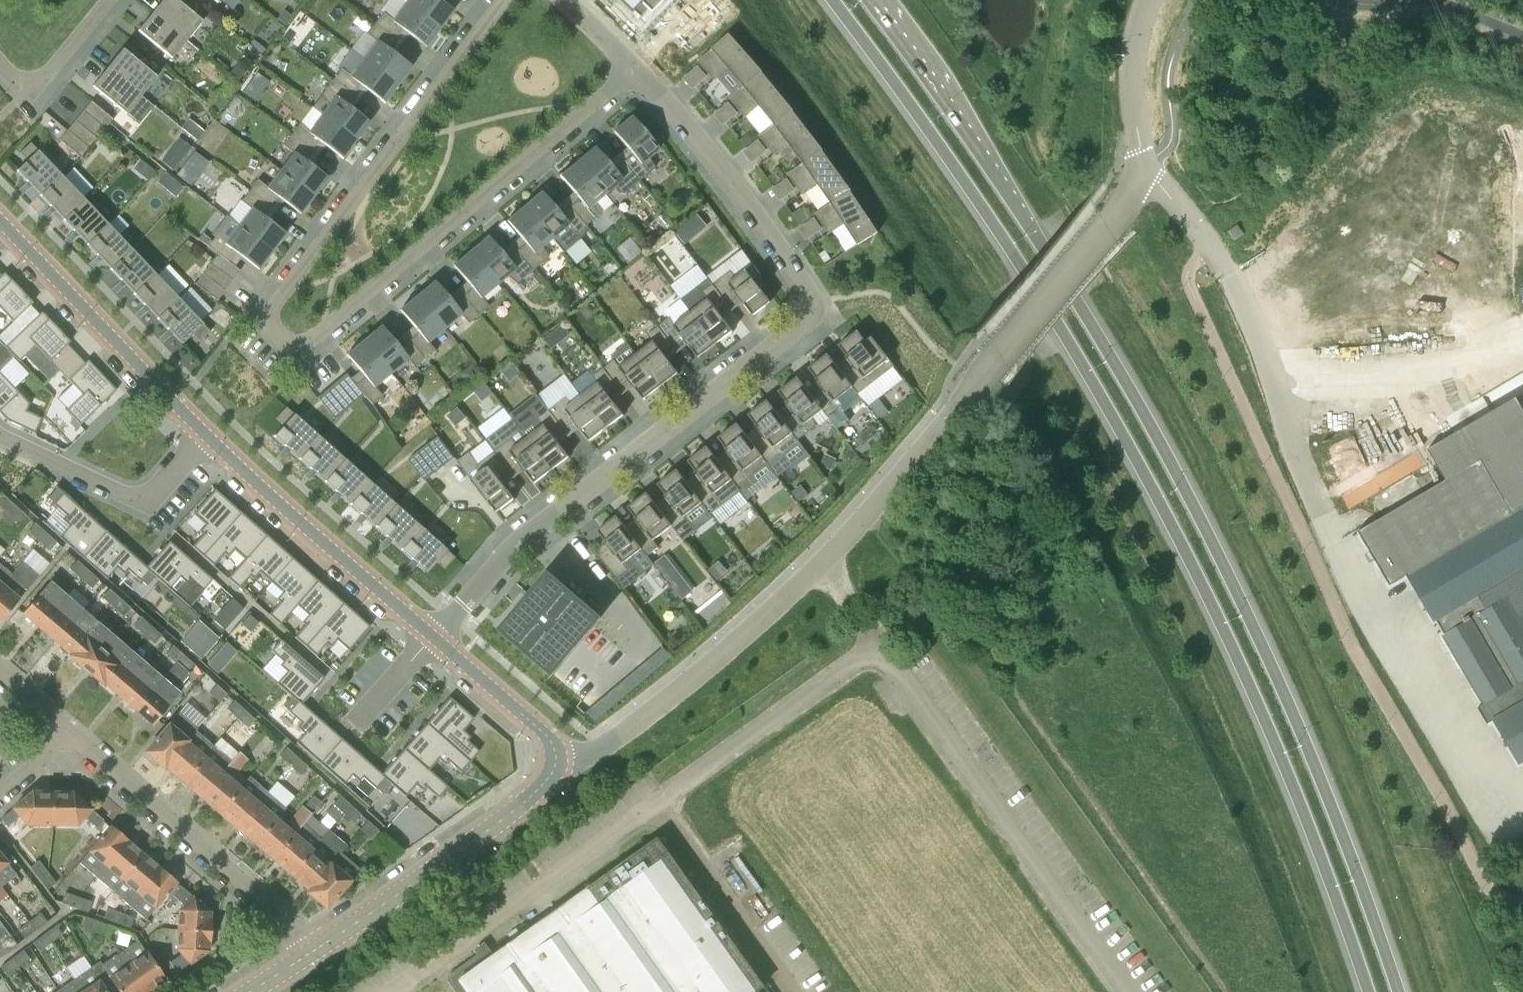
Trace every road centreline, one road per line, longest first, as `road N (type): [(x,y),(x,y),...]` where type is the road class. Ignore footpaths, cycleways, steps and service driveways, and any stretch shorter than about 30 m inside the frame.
road 1 (primary): [(832,0),(1004,236),(1160,498),(1271,752),(1363,991)]
road 2 (primary): [(1397,991),(1305,743),(1185,483),(1032,221),(876,0)]
road 3 (residential): [(506,0),(271,313),(273,334),(293,353),(313,354),(637,74)]
road 4 (unclassified): [(557,760),(597,753),(828,565),(1114,214),(1142,159)]
road 5 (residential): [(637,74),(734,184),(813,301),(806,322),(512,550),(434,637)]
road 6 (track): [(875,509),(1226,991)]
road 7 (unclassified): [(314,952),(58,732)]
road 8 (residential): [(314,952),(526,802),(557,760)]
road 9 (residential): [(434,637),(208,435)]
road 10 (residential): [(208,435),(0,217)]
road 11 (residential): [(0,436),(133,494),(157,487),(208,435)]
road 12 (residential): [(557,760),(549,737),(434,637)]
road 13 (unclassified): [(1142,159),(1132,71),(1147,0)]
road 14 (residential): [(0,64),(26,86),(43,79),(109,0)]

